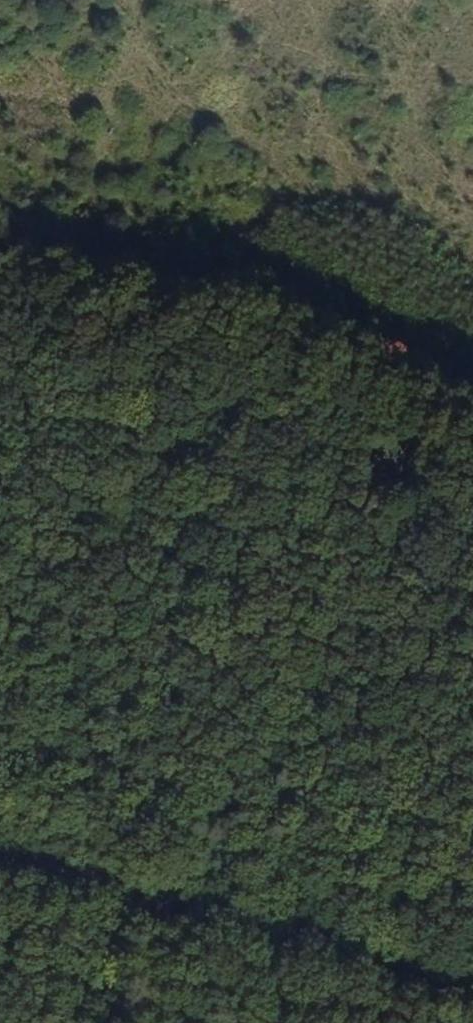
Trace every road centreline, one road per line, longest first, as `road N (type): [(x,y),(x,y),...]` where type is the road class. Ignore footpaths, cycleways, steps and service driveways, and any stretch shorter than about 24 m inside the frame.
road 1 (unclassified): [(472,979),(0,844)]

